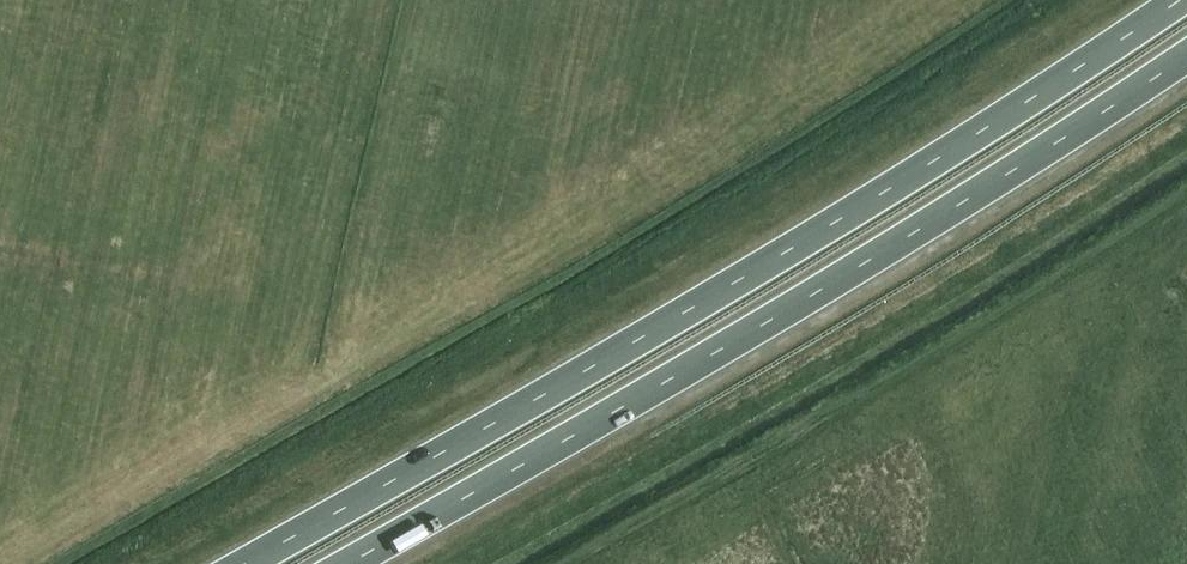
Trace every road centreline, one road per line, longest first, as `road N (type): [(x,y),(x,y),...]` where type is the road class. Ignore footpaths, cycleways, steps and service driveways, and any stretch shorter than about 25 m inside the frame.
road 1 (trunk): [(1183,0),(750,277),(248,563)]
road 2 (trunk): [(352,563),(791,310),(1186,57)]

